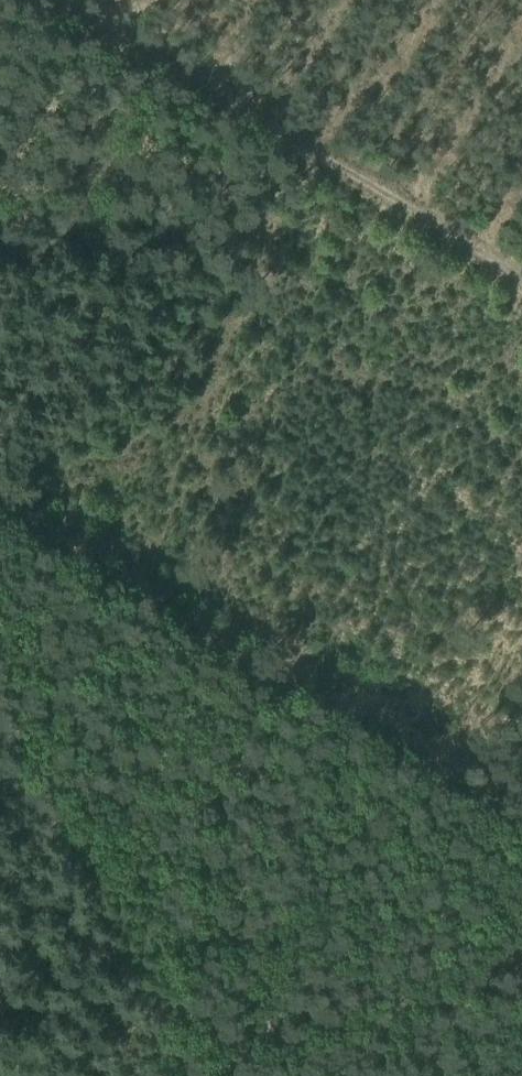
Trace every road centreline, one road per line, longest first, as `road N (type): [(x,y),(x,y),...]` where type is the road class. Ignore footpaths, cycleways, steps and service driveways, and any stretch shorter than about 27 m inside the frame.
road 1 (track): [(521,278),(52,0)]

